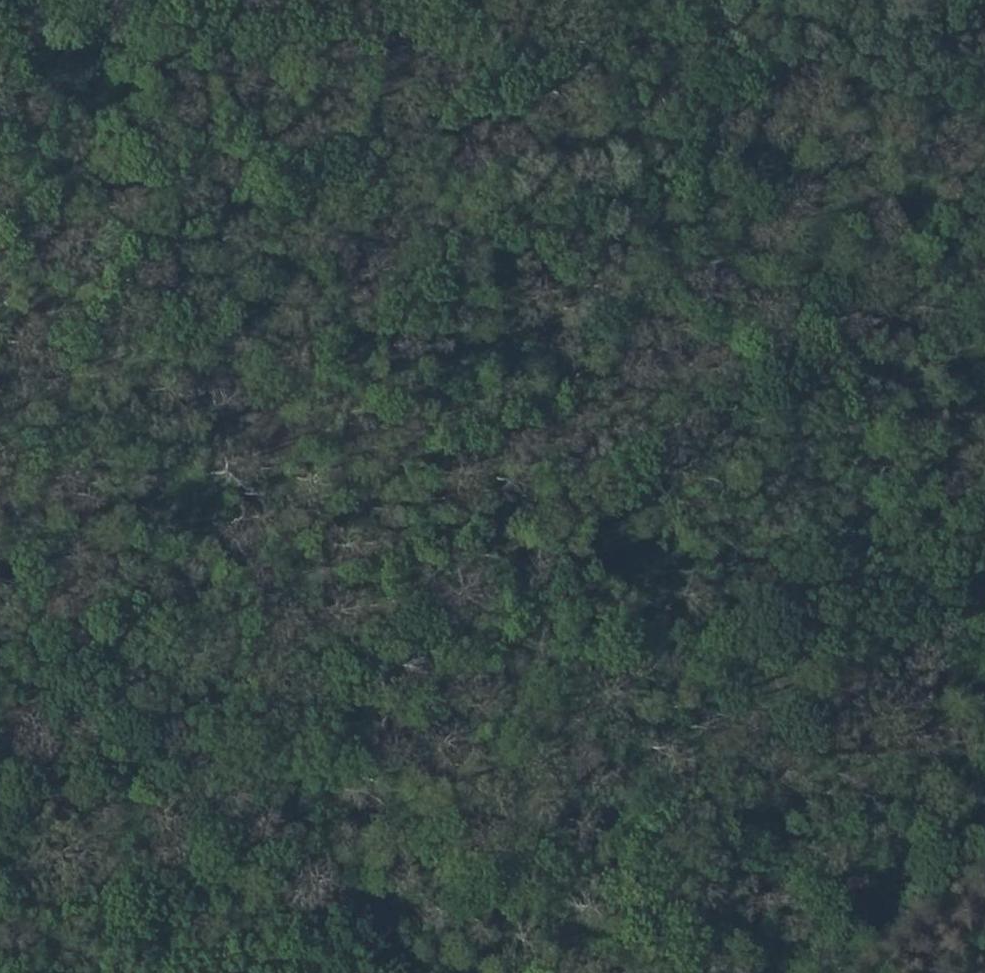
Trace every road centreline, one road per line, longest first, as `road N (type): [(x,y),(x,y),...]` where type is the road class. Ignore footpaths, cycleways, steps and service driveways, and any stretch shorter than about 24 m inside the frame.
road 1 (track): [(984,783),(832,918)]

